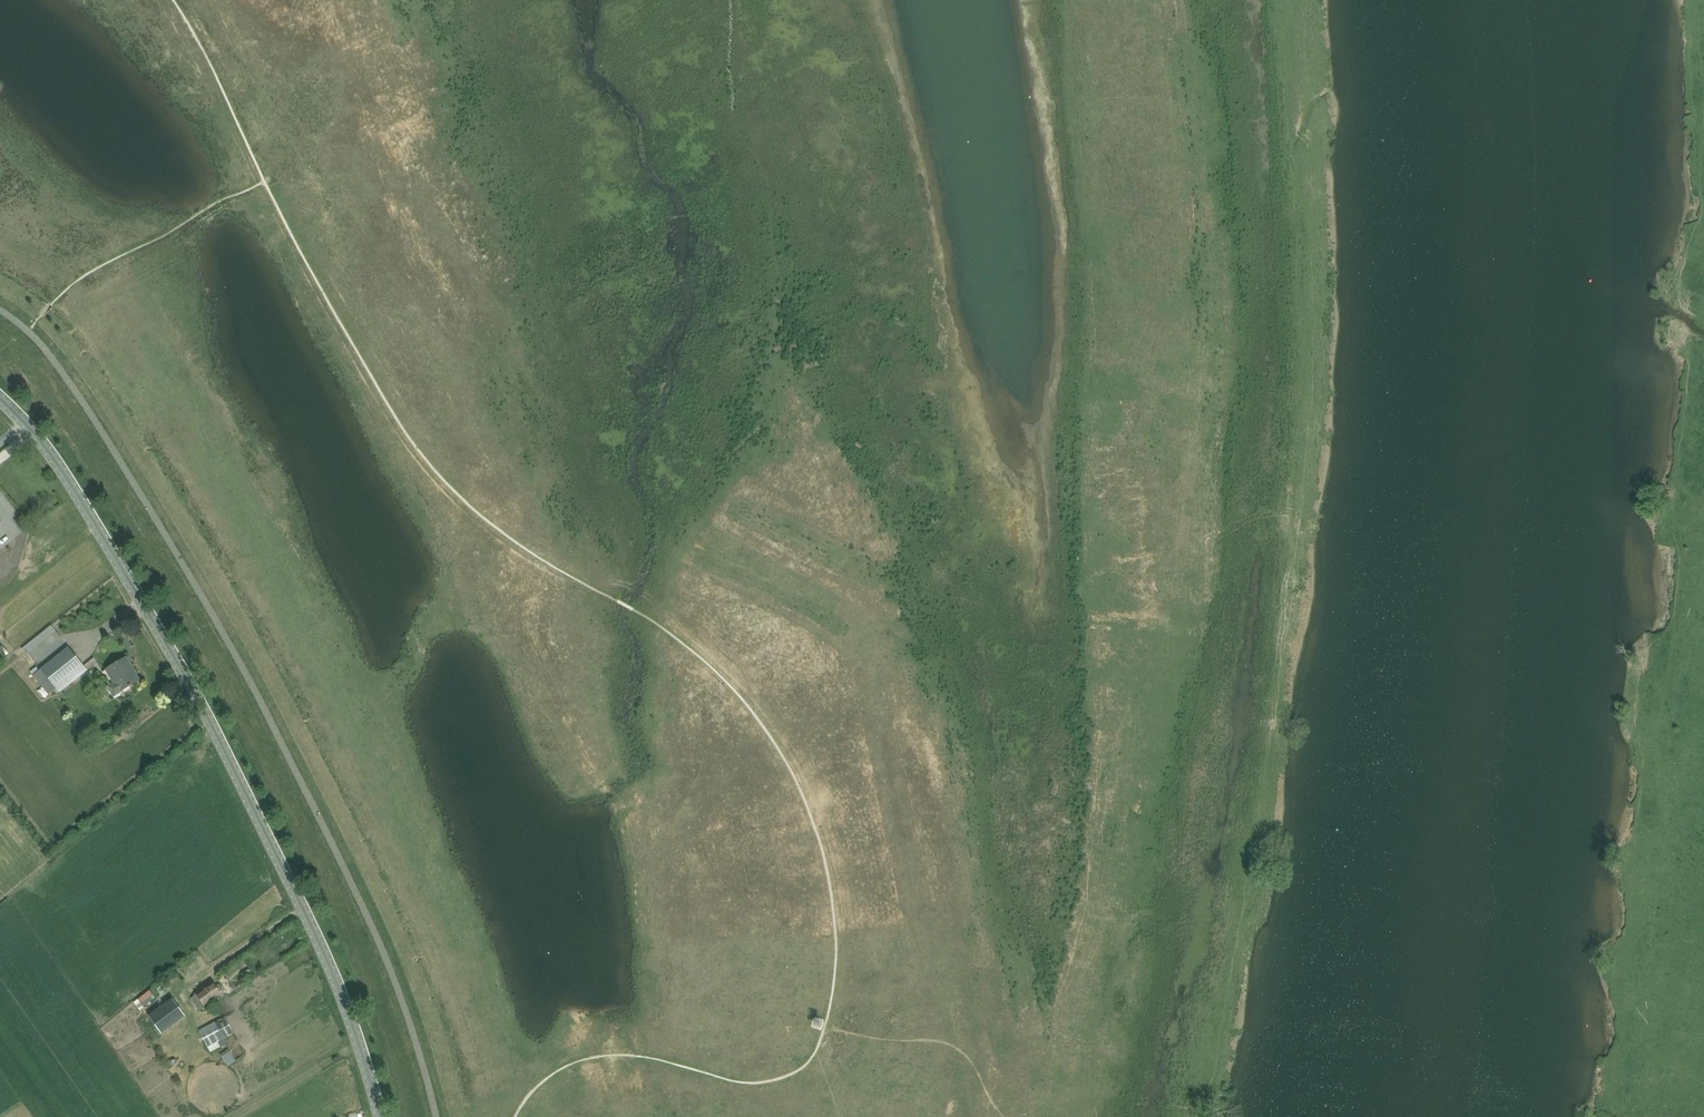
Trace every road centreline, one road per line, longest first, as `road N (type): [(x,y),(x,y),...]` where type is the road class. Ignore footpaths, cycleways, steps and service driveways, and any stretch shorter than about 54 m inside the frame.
road 1 (tertiary): [(379,1116),(324,953),(209,721),(61,468),(0,397)]

